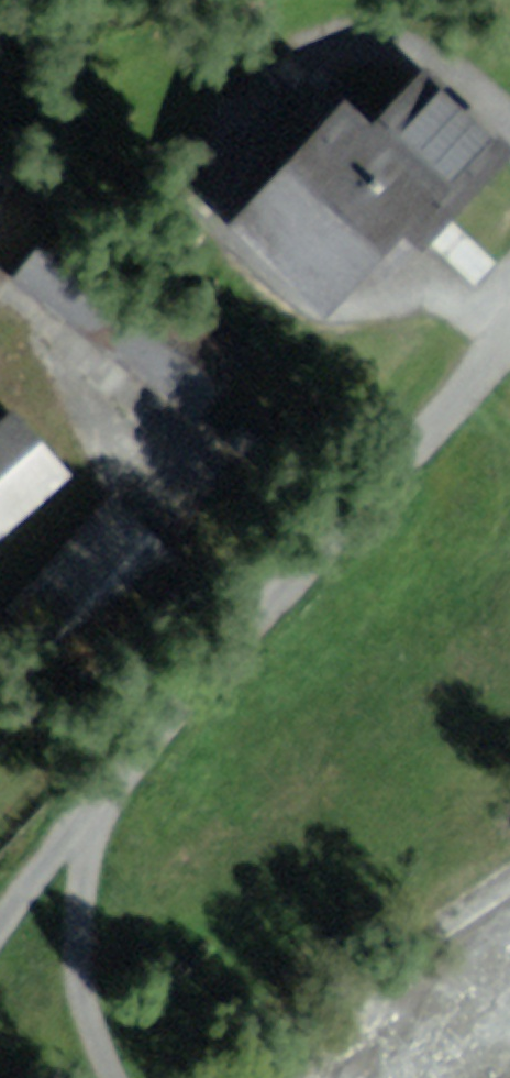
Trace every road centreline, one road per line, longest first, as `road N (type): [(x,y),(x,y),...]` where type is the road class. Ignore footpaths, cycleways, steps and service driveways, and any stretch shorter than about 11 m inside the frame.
road 1 (unclassified): [(115,1077),(81,986),(82,885),(96,810),(509,323)]
road 2 (track): [(96,810),(0,926)]

